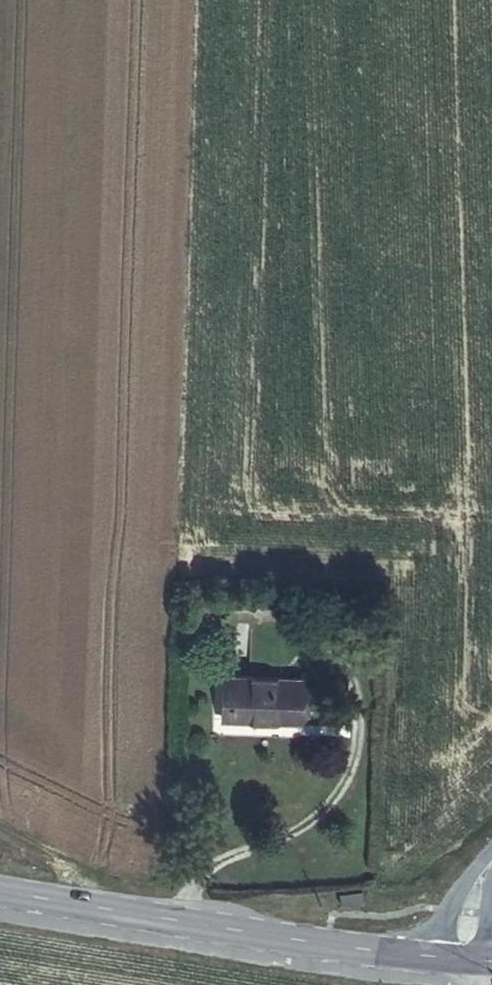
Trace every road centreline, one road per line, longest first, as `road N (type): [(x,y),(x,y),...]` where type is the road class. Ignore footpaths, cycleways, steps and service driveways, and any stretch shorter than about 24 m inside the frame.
road 1 (secondary): [(459,961),(0,892)]
road 2 (track): [(0,834),(70,866),(91,907)]

